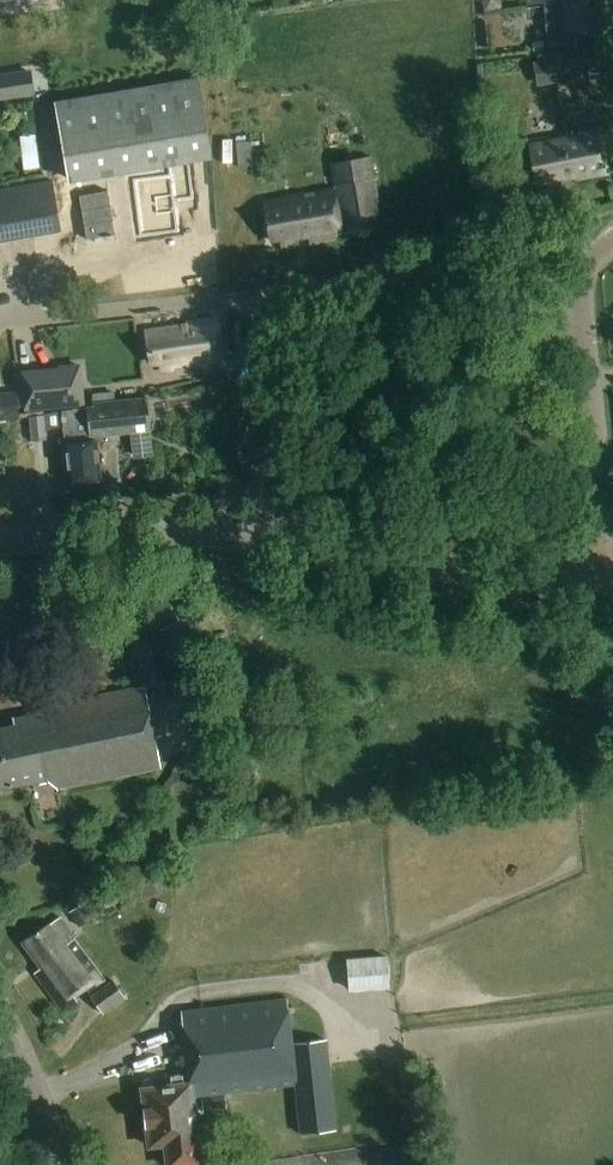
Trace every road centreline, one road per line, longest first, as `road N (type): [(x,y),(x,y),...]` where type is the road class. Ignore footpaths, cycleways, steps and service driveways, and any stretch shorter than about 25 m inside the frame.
road 1 (tertiary): [(609,581),(517,579),(189,533),(0,542)]
road 2 (residential): [(609,581),(583,321),(587,269),(612,248)]
road 3 (unclassified): [(62,1164),(0,1017)]

